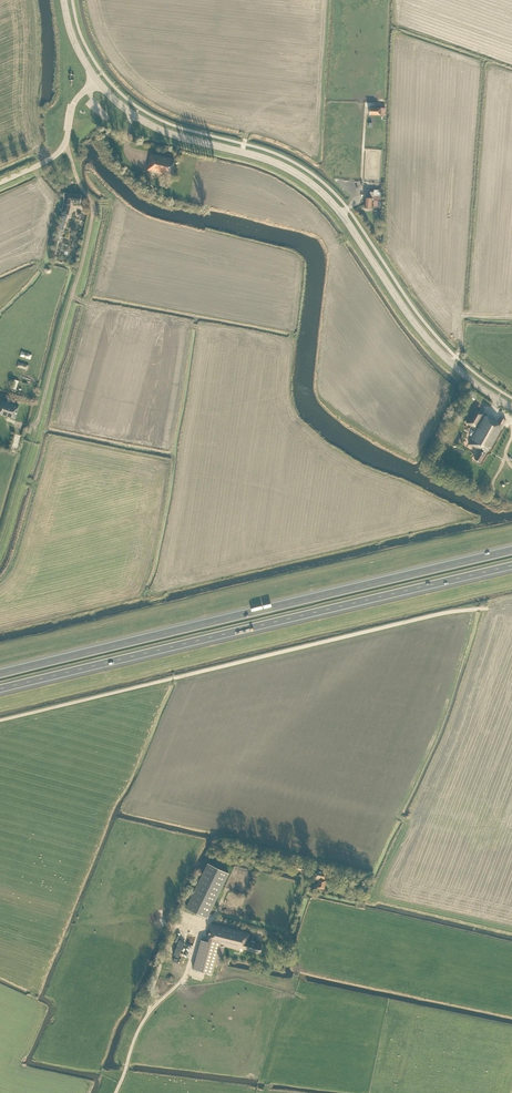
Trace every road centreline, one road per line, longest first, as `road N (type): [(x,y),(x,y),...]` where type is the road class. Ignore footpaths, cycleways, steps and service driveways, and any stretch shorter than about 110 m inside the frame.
road 1 (secondary): [(511,407),(433,344),(310,183),(263,158),(159,129),(97,80)]
road 2 (motorway): [(0,689),(511,566)]
road 3 (motorway): [(511,551),(0,674)]
road 4 (track): [(37,423),(92,214),(65,143)]
road 5 (track): [(0,720),(179,677)]
road 6 (tertiary): [(0,183),(61,150),(74,103),(97,80)]
road 7 (track): [(37,423),(0,543)]

